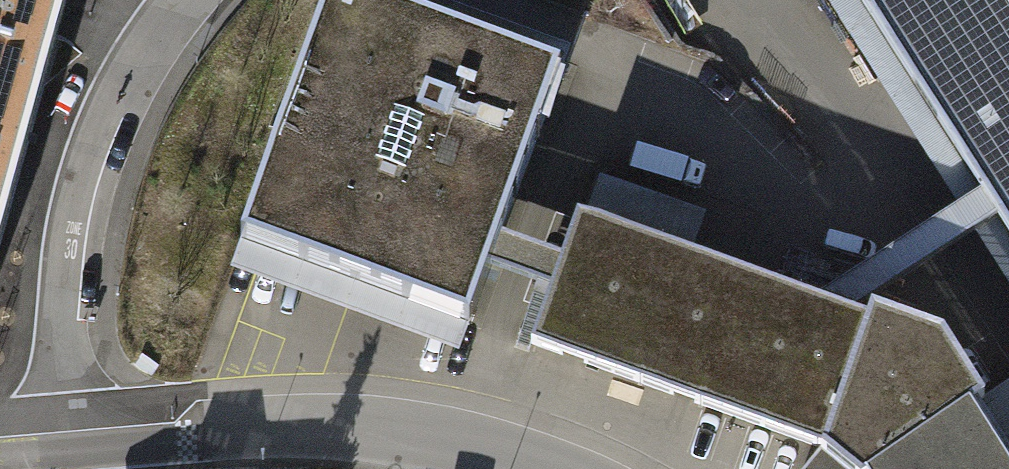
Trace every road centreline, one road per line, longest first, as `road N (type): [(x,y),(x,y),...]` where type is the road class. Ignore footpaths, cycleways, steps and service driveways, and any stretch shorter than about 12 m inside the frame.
road 1 (tertiary): [(557,468),(430,433),(323,422),(64,441)]
road 2 (residential): [(64,441),(63,291),(81,195),(111,110),(181,0)]

